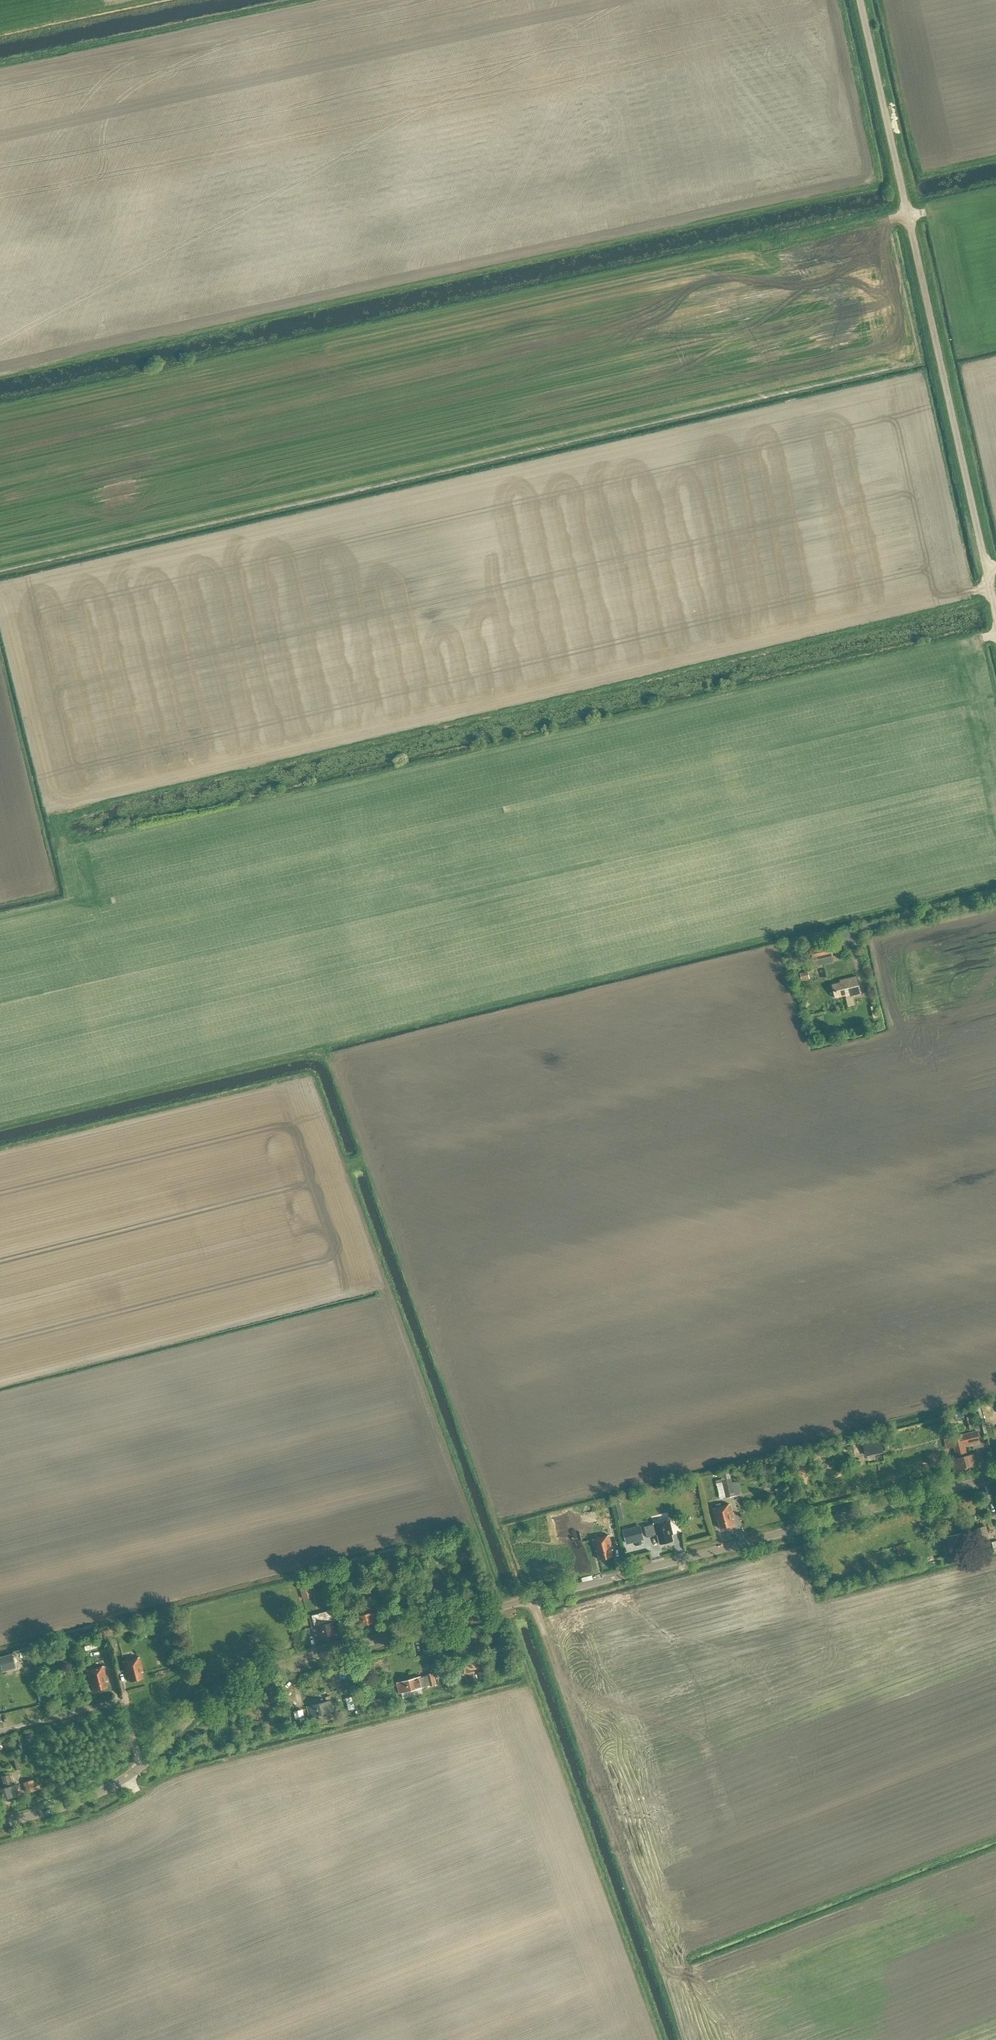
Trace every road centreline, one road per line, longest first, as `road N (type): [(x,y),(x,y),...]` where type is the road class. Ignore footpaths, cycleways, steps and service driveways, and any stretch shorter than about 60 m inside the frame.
road 1 (unclassified): [(140,1766),(213,1699),(283,1664),(995,1476)]
road 2 (unclassified): [(995,614),(860,0)]
road 3 (unclassified): [(0,1732),(118,1705),(140,1766)]
road 4 (unclassified): [(0,1824),(68,1806),(140,1766)]

